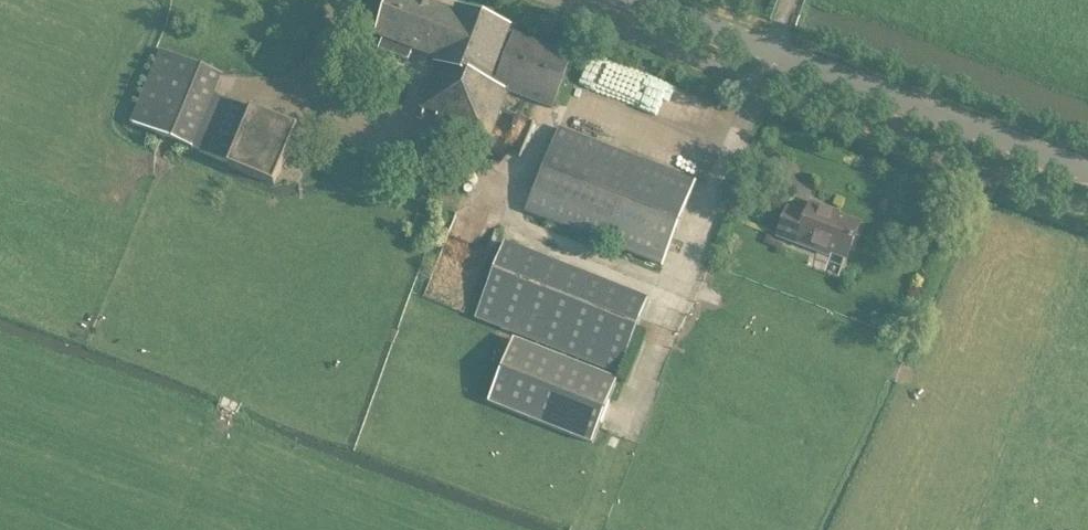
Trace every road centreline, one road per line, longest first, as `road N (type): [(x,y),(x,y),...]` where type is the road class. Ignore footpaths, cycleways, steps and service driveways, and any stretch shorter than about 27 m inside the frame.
road 1 (tertiary): [(1087,169),(640,0)]

